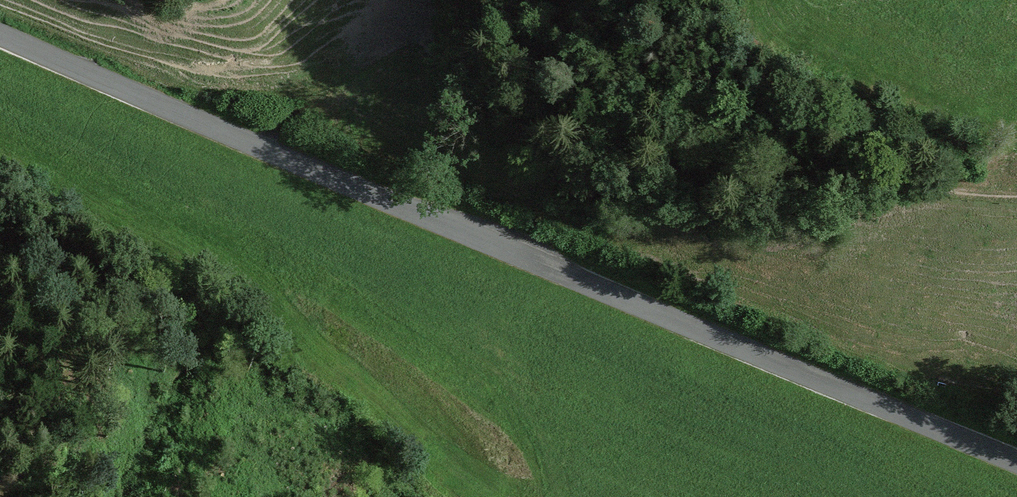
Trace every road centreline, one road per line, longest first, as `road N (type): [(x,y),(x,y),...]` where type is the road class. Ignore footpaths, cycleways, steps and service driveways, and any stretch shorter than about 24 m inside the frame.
road 1 (unclassified): [(0,31),(1016,459)]
road 2 (track): [(1016,206),(765,177),(642,143),(509,91),(450,56),(273,150)]

